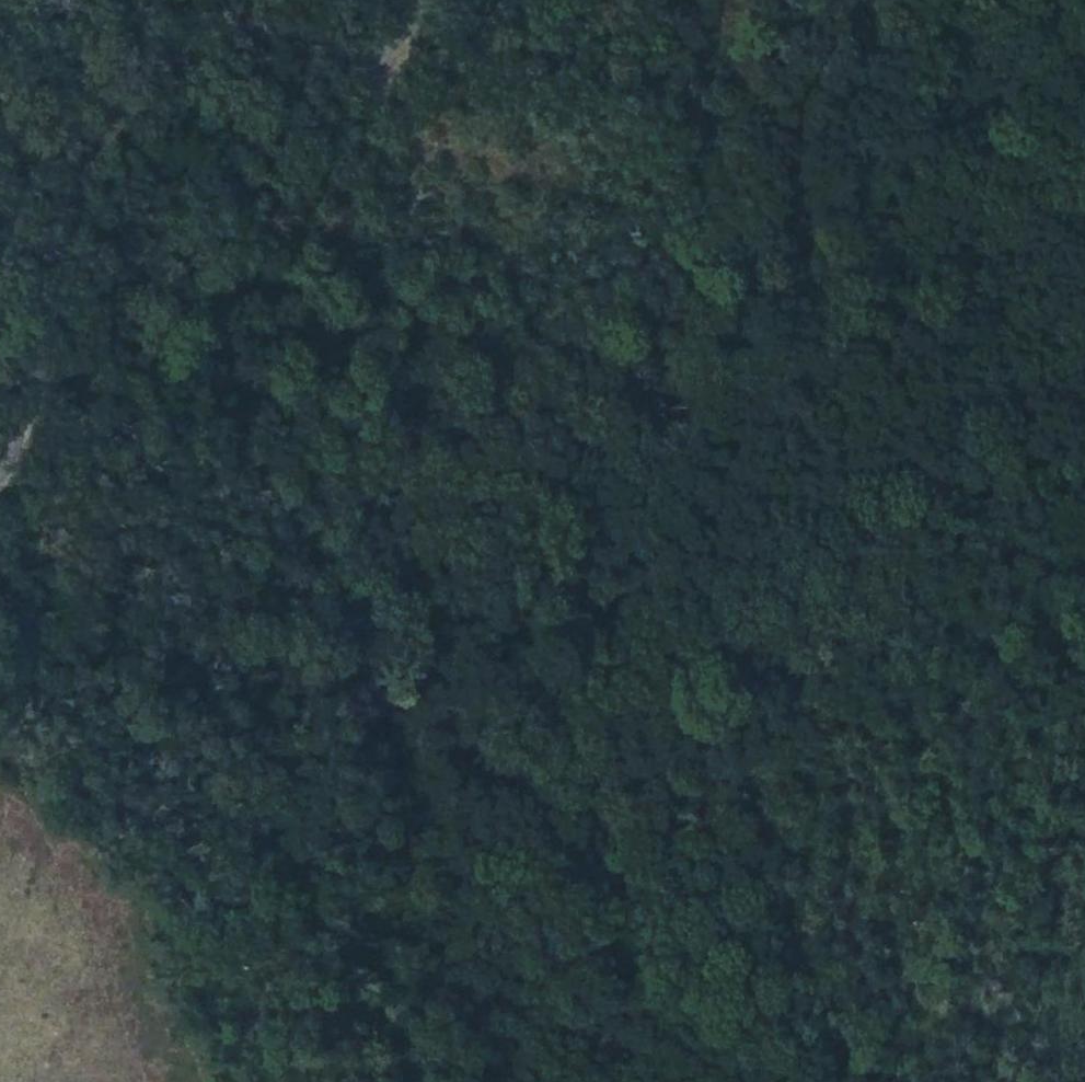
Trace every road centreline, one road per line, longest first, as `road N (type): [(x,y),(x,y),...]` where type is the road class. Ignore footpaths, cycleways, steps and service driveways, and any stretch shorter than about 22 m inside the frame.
road 1 (unclassified): [(0,463),(30,402),(72,187),(169,80),(272,53),(365,60),(403,32),(416,0)]

